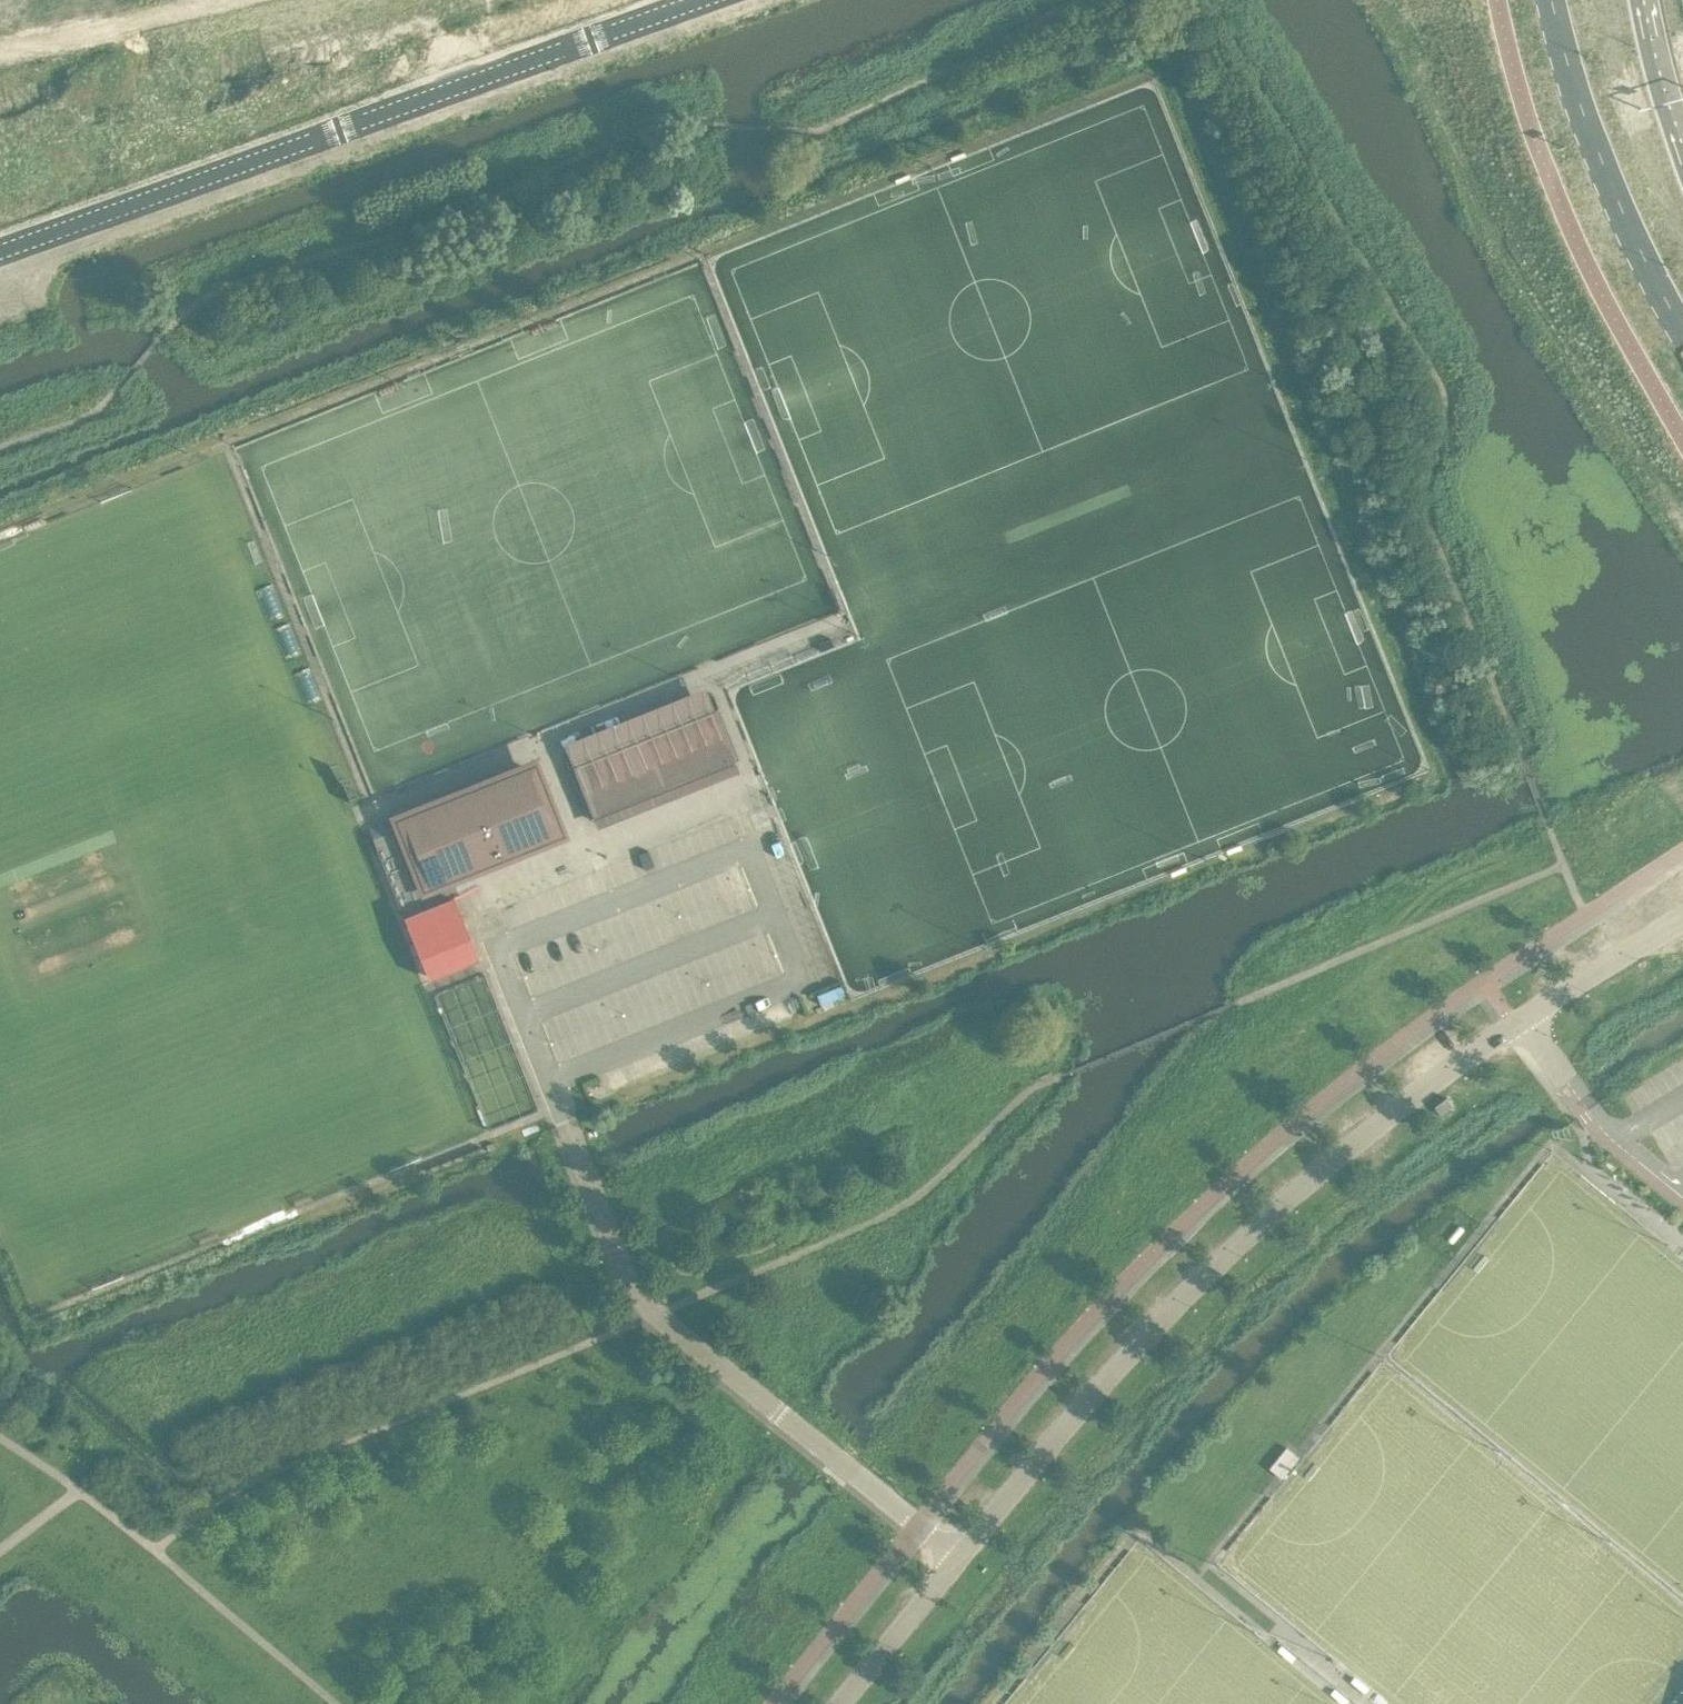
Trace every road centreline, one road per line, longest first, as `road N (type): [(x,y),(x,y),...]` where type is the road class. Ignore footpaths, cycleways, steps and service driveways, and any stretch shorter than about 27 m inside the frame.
road 1 (unclassified): [(841,1703),(1069,1425),(1249,1235),(1343,1152),(1518,1022),(1682,918)]
road 2 (tertiary): [(705,0),(0,253)]
road 3 (secondary): [(1557,0),(1596,141),(1682,324)]
road 4 (secondary): [(1682,141),(1646,0)]

